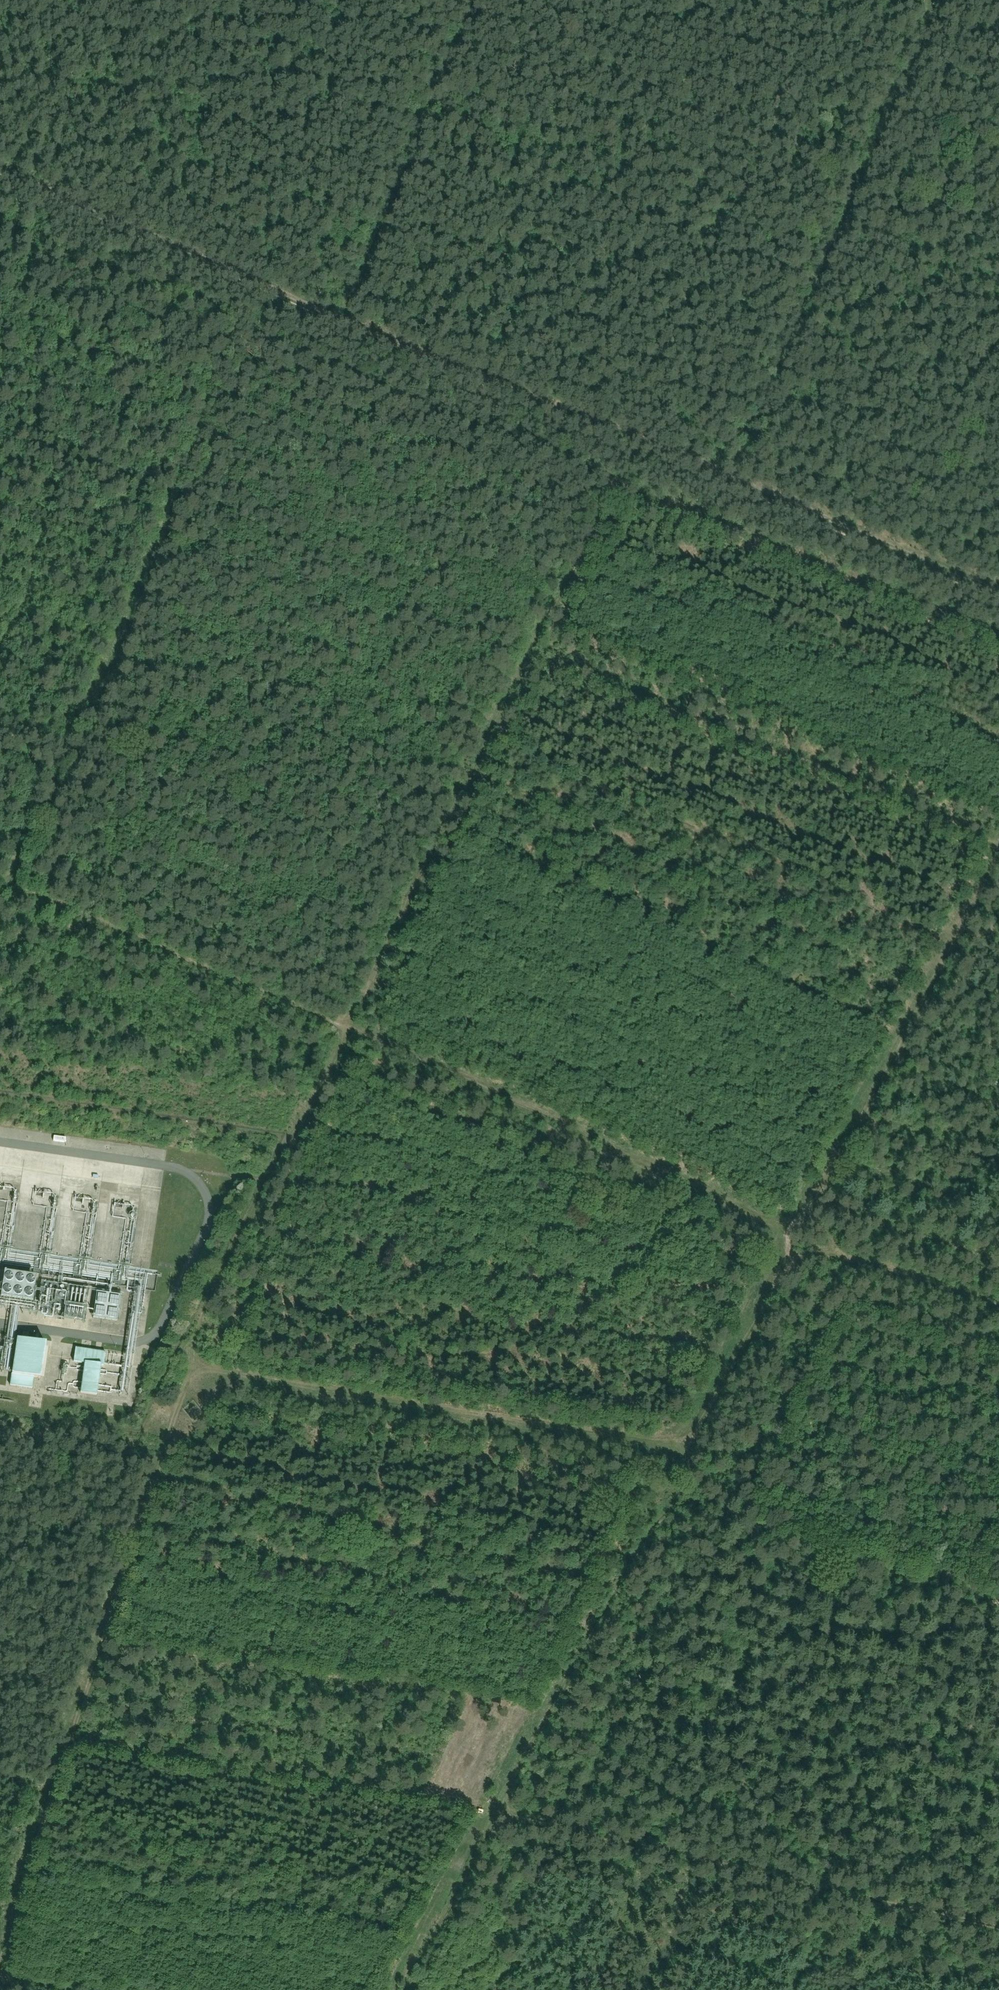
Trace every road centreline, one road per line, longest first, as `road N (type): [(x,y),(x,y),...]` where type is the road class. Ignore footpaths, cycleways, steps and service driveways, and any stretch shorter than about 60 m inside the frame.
road 1 (track): [(731,488),(719,513),(621,476),(505,698),(208,1308),(0,1967)]
road 2 (track): [(998,588),(0,170)]
road 3 (track): [(0,878),(349,1028),(784,1236)]
road 4 (track): [(191,1364),(694,1446),(790,1262),(839,1248),(809,1217),(784,1236)]
road 5 (track): [(694,1446),(677,1501),(641,1543),(405,1989)]
road 6 (track): [(731,488),(937,0)]
road 7 (track): [(500,1807),(998,1929)]
road 8 (track): [(809,1217),(998,863)]
road 9 (track): [(343,322),(475,0)]
road 10 (track): [(11,883),(91,714)]
road 11 (track): [(839,1248),(998,1301)]

